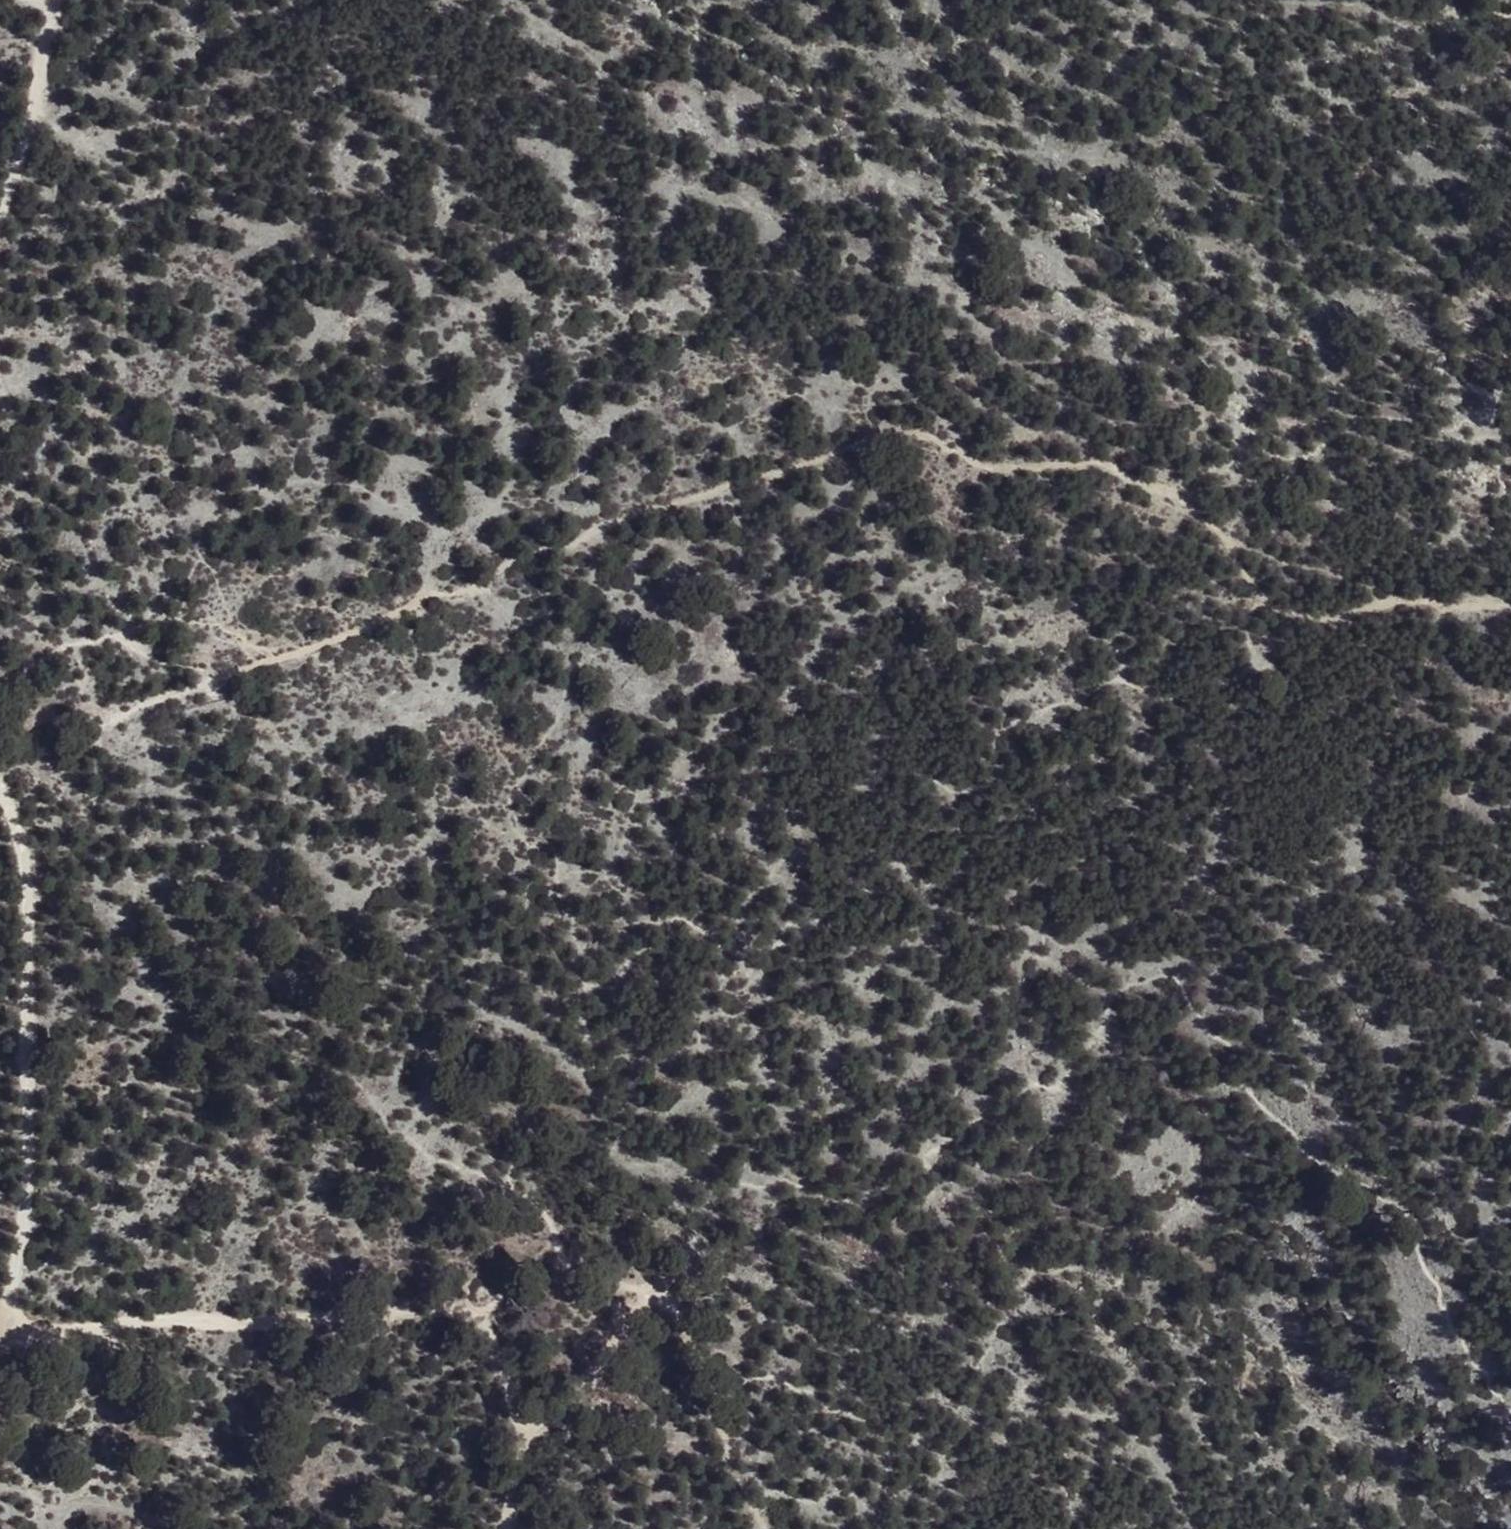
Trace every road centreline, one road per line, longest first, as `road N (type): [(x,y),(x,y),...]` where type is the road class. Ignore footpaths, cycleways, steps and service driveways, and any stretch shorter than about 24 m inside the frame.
road 1 (track): [(0,784),(20,828),(28,990),(28,1168),(7,1310),(12,1328),(371,1317),(458,1305),(484,1322),(511,1415),(525,1432),(504,1528)]
road 2 (track): [(52,0),(0,259)]

